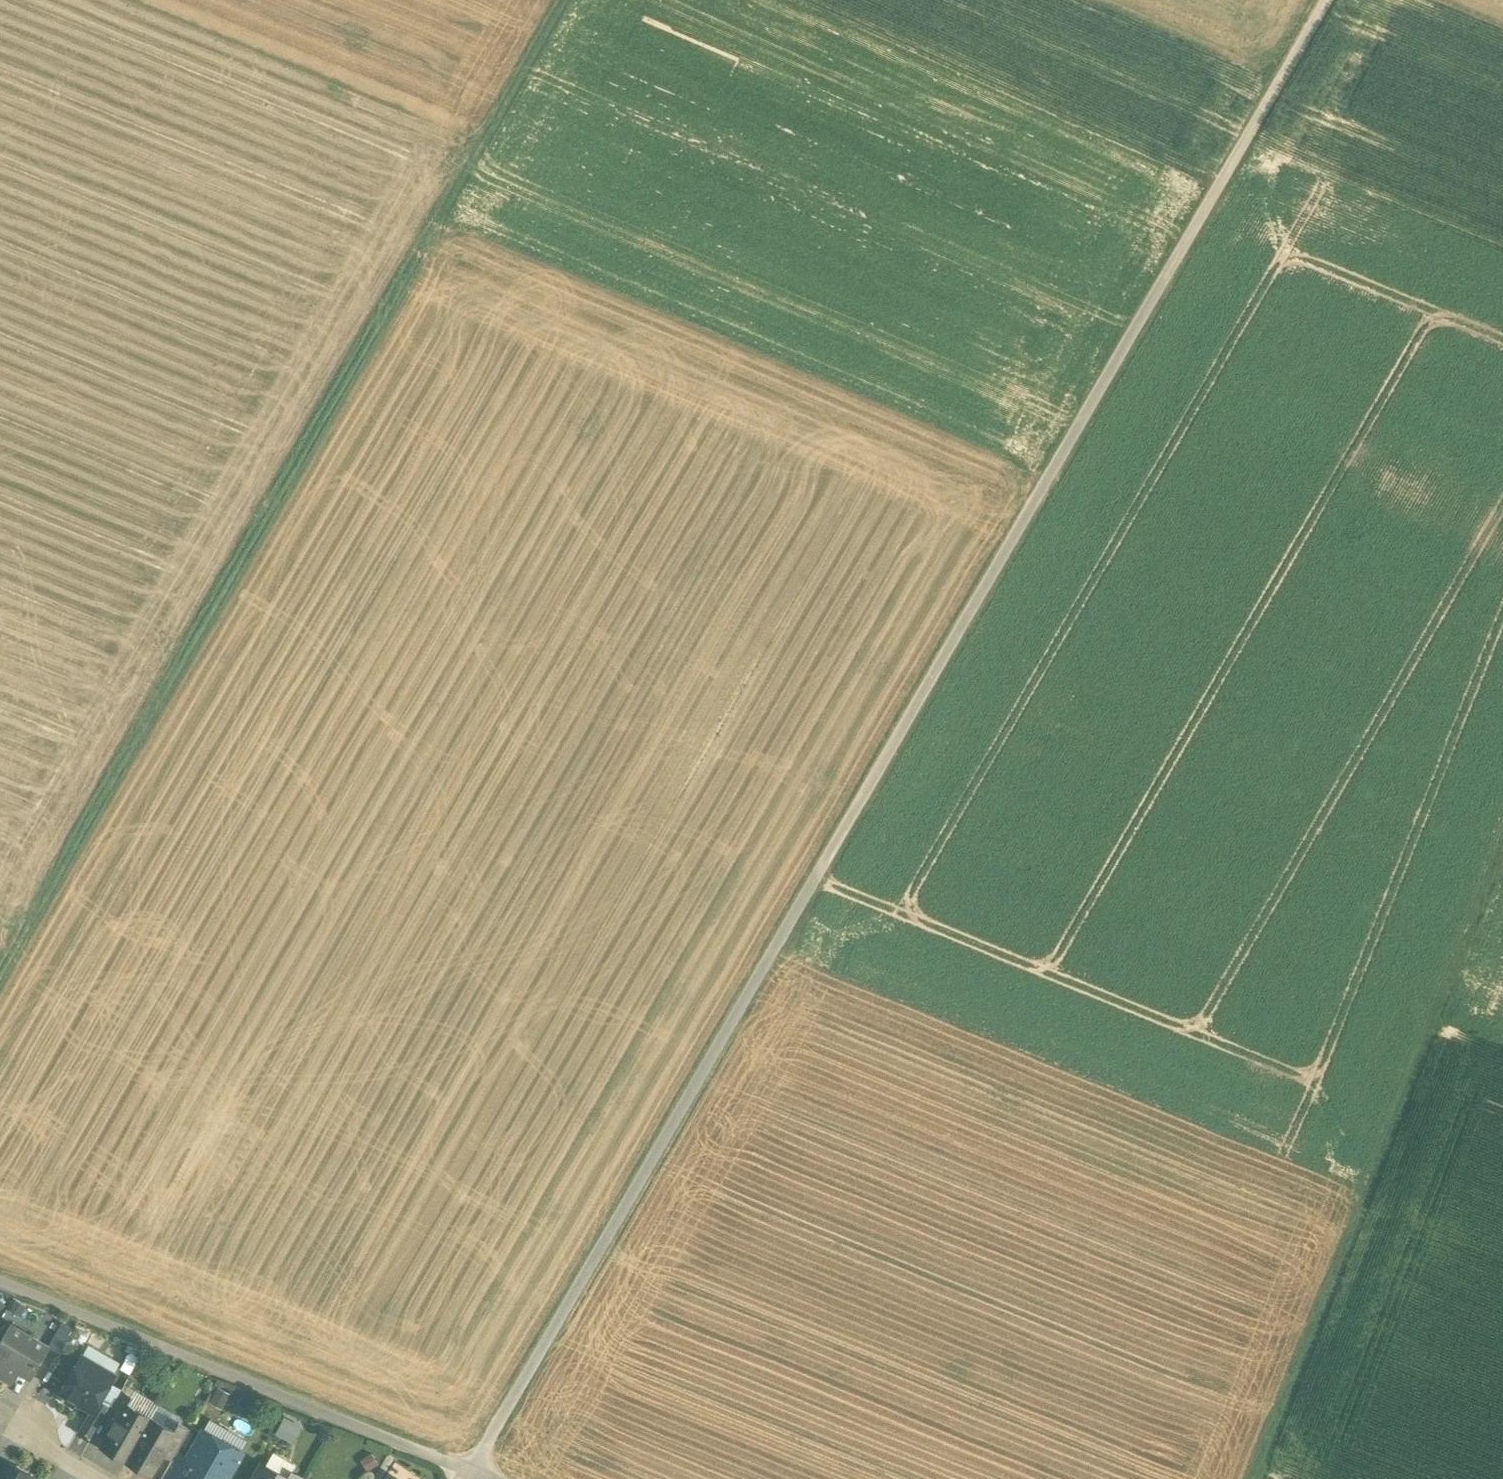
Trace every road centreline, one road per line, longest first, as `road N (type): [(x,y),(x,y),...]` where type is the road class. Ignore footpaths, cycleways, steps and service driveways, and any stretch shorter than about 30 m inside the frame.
road 1 (track): [(470,1474),(1328,0)]
road 2 (track): [(583,0),(0,997)]
road 3 (track): [(1502,886),(1254,1478)]
road 4 (track): [(0,1283),(482,1478)]

